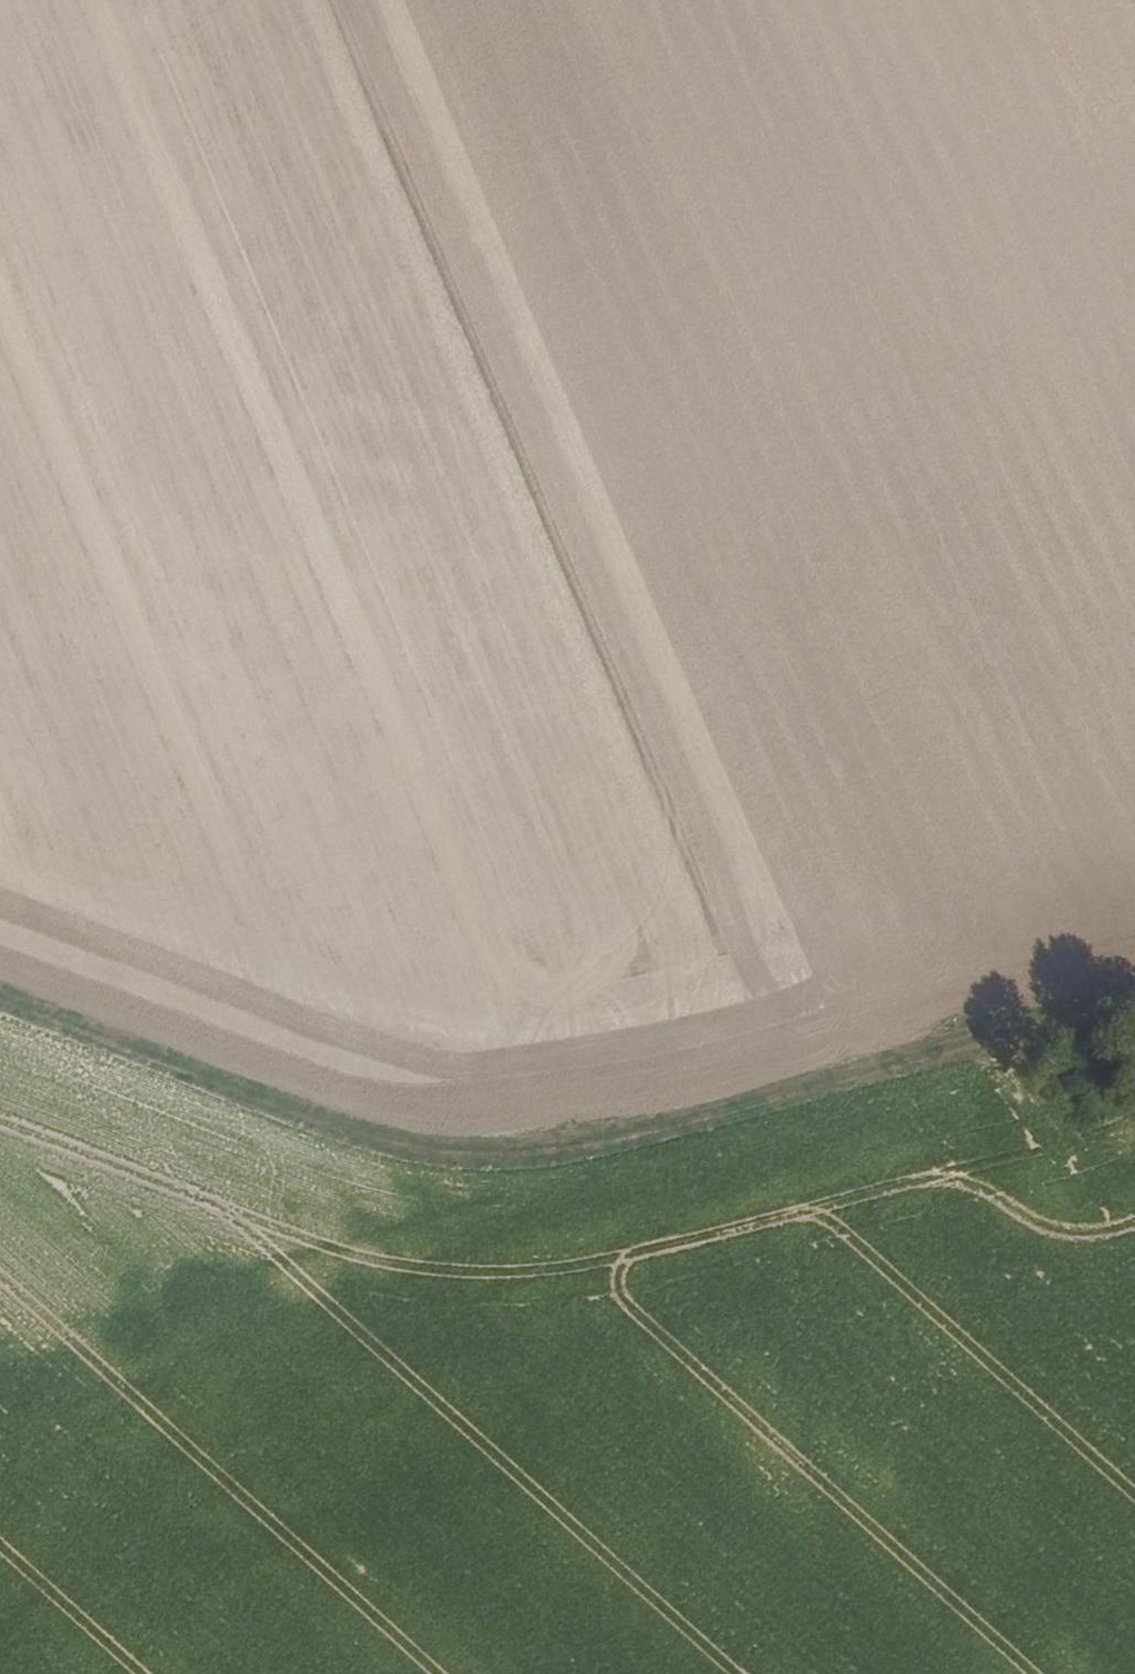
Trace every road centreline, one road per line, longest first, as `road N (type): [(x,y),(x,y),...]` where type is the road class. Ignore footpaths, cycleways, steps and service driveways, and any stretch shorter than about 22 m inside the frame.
road 1 (track): [(0,1005),(335,1138),(497,1158),(710,1114),(1005,1016),(1134,994)]

